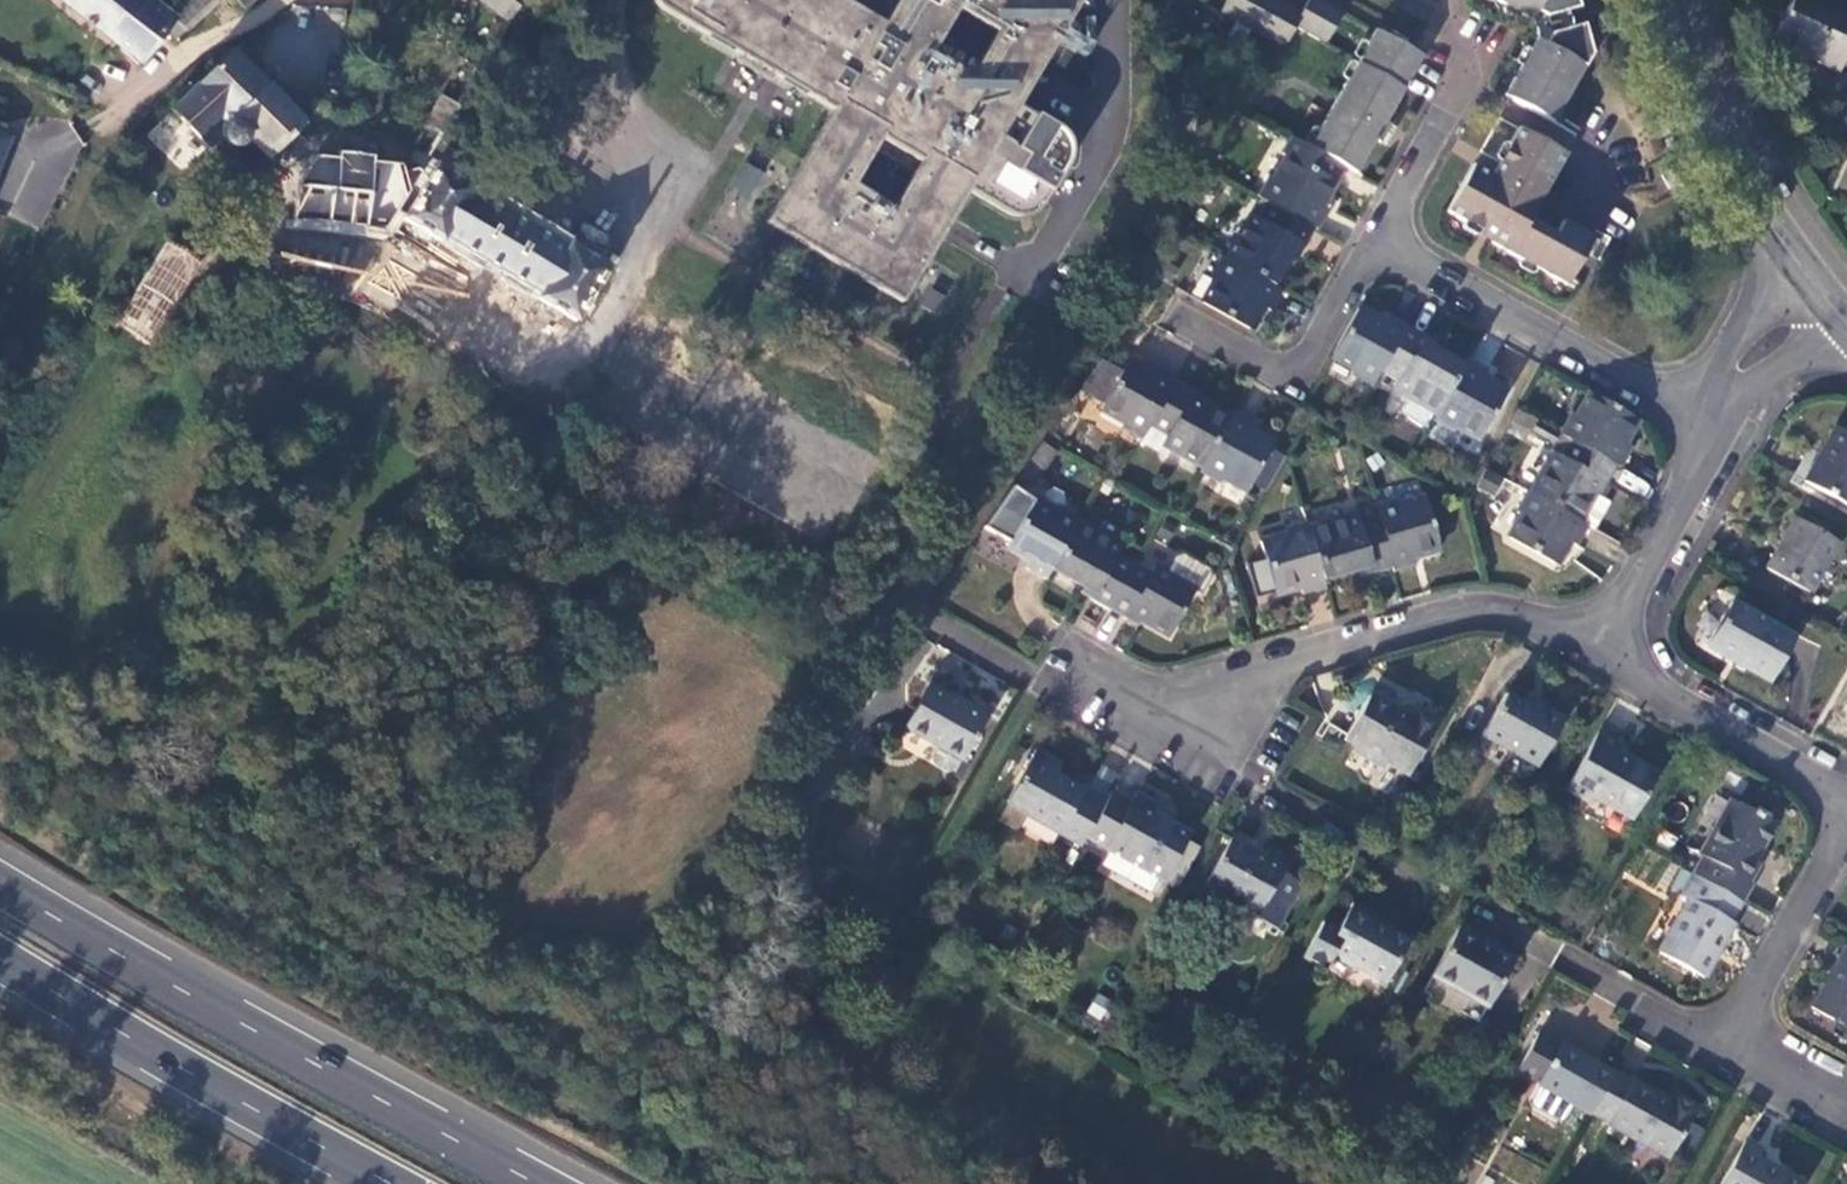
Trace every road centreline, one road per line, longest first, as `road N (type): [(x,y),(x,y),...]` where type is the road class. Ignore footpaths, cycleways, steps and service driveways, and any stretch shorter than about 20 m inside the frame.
road 1 (trunk): [(533,1183),(0,880)]
road 2 (residential): [(1091,677),(1198,720),(1254,681),(1360,638),(1495,609),(1562,631),(1611,631)]
road 3 (trunk): [(0,957),(381,1183)]
road 4 (residential): [(1712,429),(1375,244)]
road 5 (residential): [(1375,244),(1475,41),(1402,0)]
road 6 (residential): [(1611,631),(1622,673),(1846,794)]
road 7 (residential): [(1375,244),(1289,359),(1267,371),(1164,319)]
road 8 (tertiary): [(1679,0),(1698,95),(1792,250)]
road 9 (residential): [(1846,812),(1732,1052)]
road 10 (residential): [(1712,429),(1611,631)]
road 11 (residential): [(1792,250),(1733,389)]
road 12 (residential): [(1733,389),(1846,327)]

